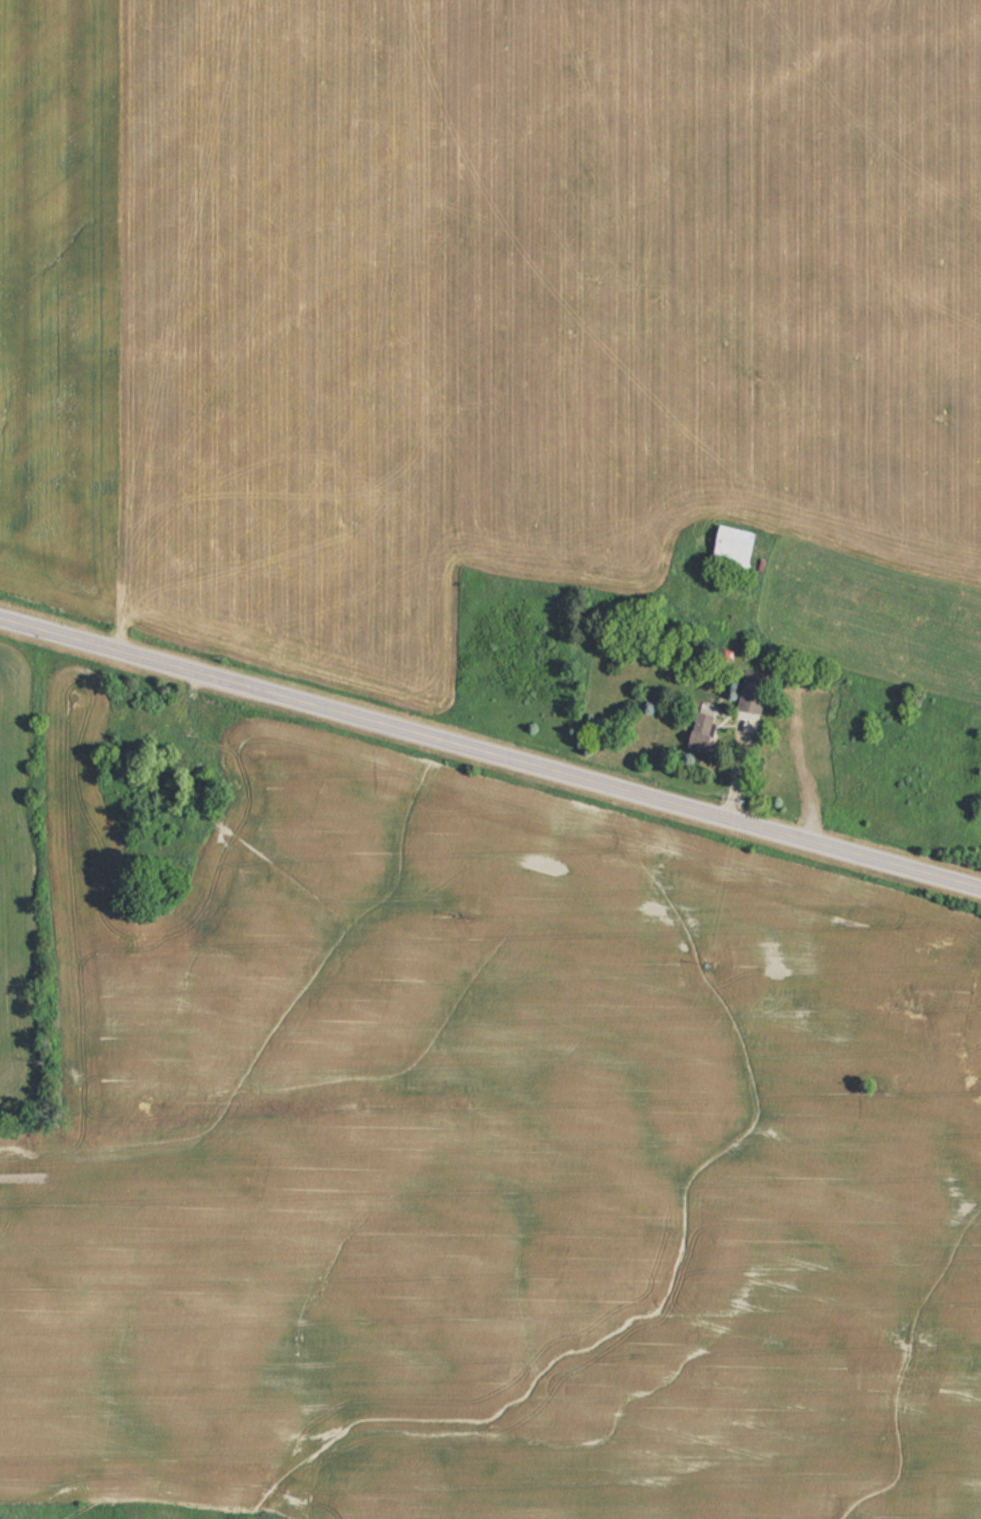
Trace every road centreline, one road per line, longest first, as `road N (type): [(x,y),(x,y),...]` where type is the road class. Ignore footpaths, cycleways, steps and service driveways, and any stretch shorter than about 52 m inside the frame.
road 1 (tertiary): [(980,887),(0,616)]

